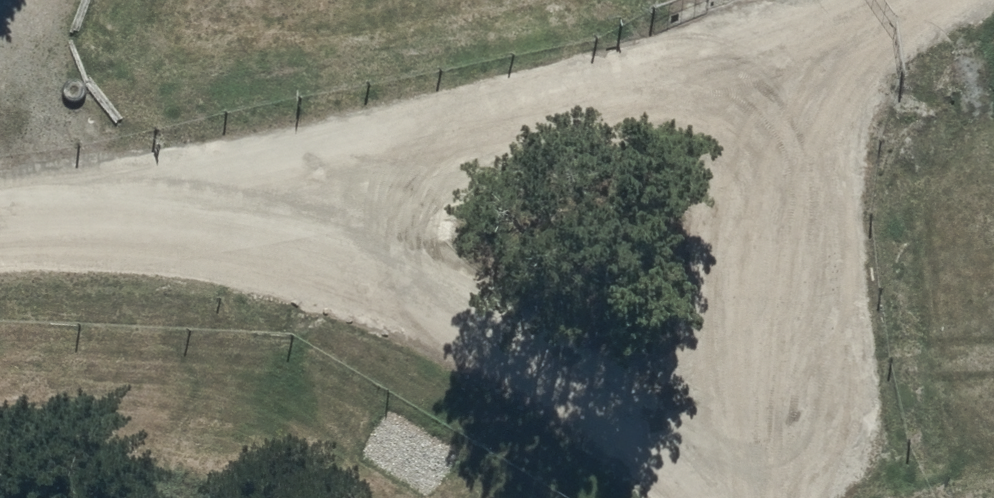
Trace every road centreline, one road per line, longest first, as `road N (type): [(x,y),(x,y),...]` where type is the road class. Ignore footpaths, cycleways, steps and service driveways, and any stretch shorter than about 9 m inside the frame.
road 1 (unclassified): [(0,232),(148,210),(729,72),(967,0)]
road 2 (track): [(714,497),(519,353),(373,285),(148,210)]
road 3 (track): [(769,497),(729,72)]

